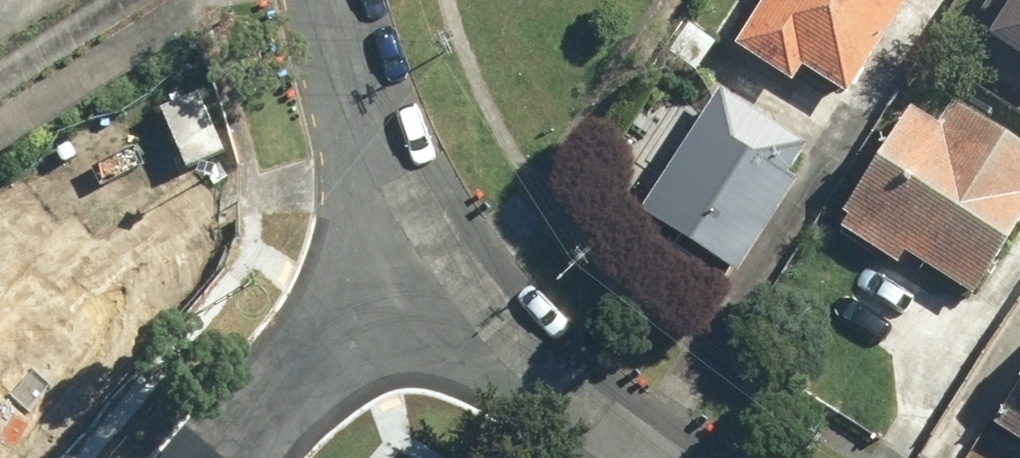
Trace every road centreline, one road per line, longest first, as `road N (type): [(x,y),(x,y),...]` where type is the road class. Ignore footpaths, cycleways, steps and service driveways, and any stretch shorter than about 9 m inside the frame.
road 1 (residential): [(439,232),(509,328),(592,405),(674,457)]
road 2 (residential): [(236,457),(439,232)]
road 3 (residential): [(338,0),(376,121),(439,232)]

